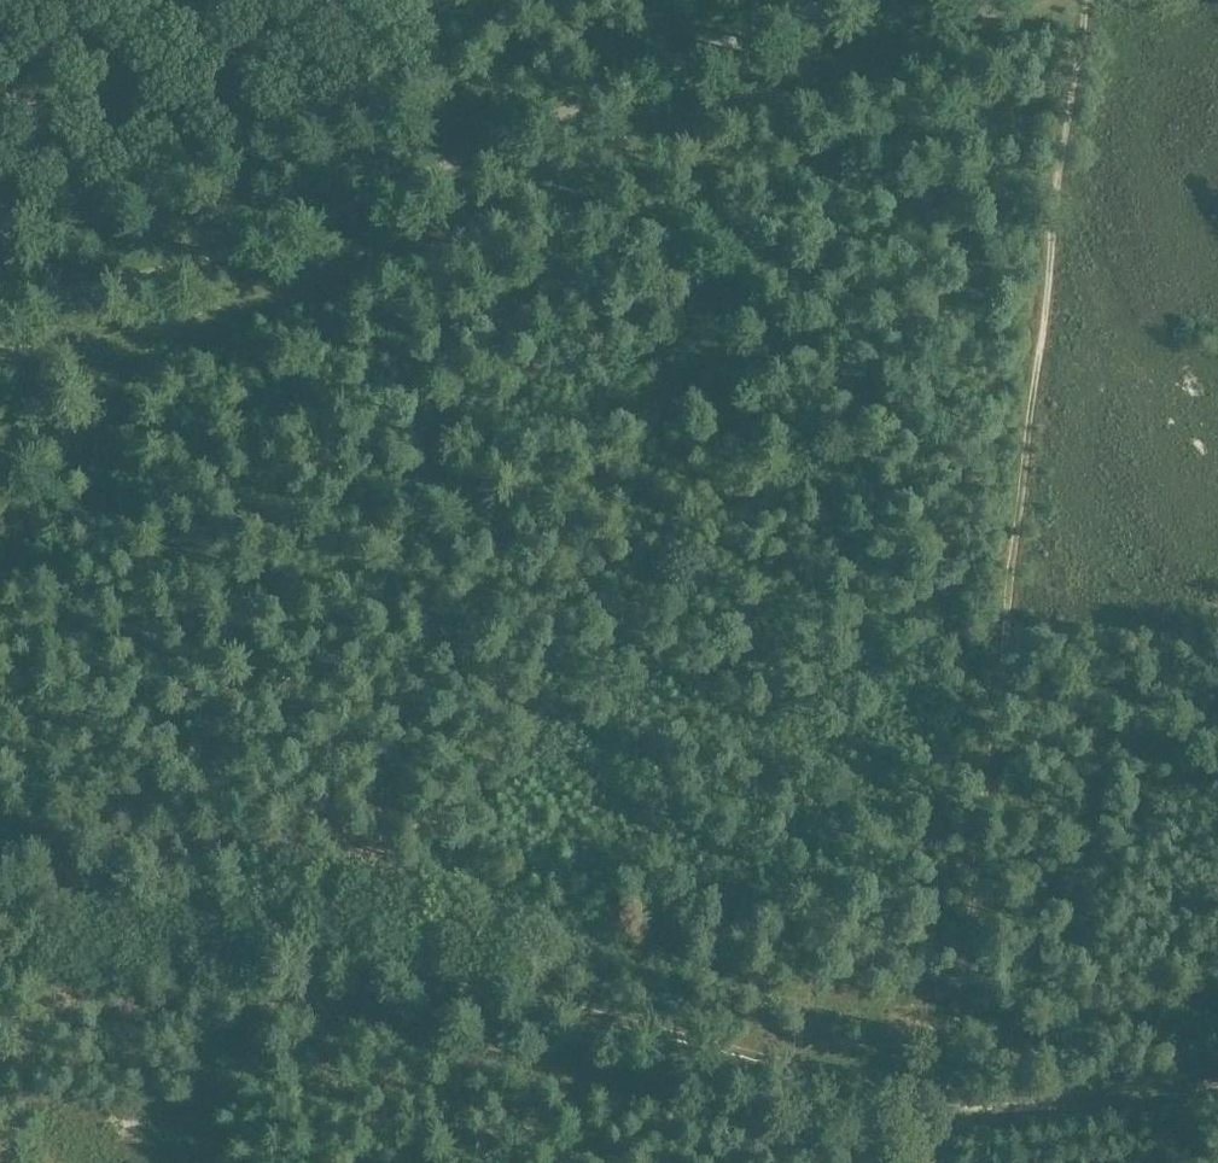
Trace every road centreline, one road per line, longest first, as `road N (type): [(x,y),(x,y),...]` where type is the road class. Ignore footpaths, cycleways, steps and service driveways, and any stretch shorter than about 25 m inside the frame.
road 1 (track): [(1070,0),(1076,25),(1014,581),(945,1114),(279,955),(120,929),(0,933)]
road 2 (track): [(938,1162),(945,1114),(1217,1087)]
road 3 (track): [(461,154),(386,0)]

